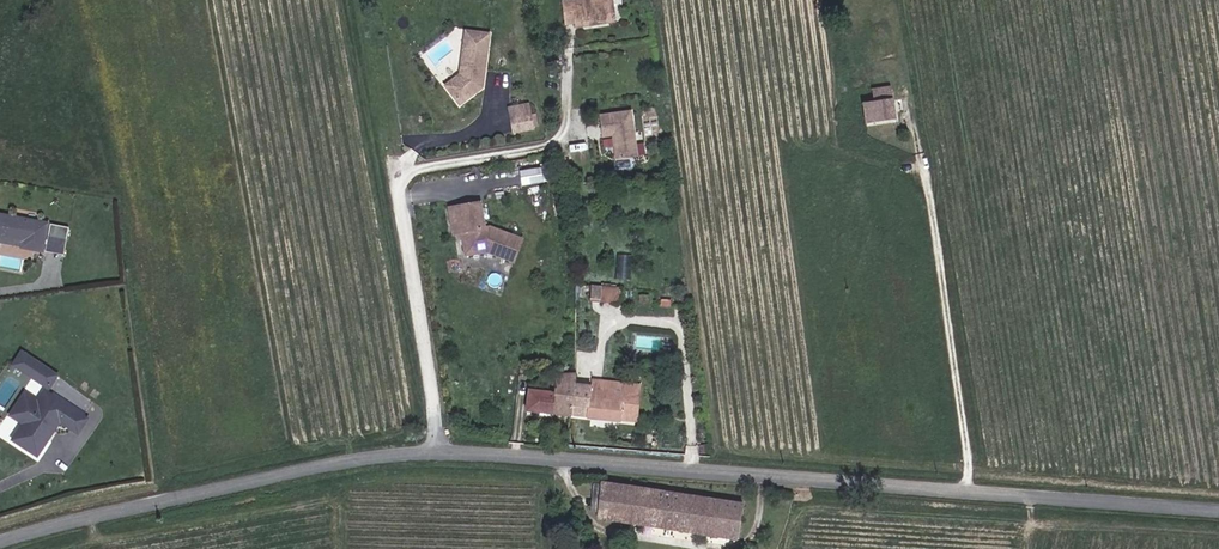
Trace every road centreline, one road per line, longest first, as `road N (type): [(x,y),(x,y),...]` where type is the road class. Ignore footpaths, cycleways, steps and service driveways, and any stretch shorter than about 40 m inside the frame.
road 1 (tertiary): [(1218,509),(469,449),(376,453),(95,512),(0,541)]

